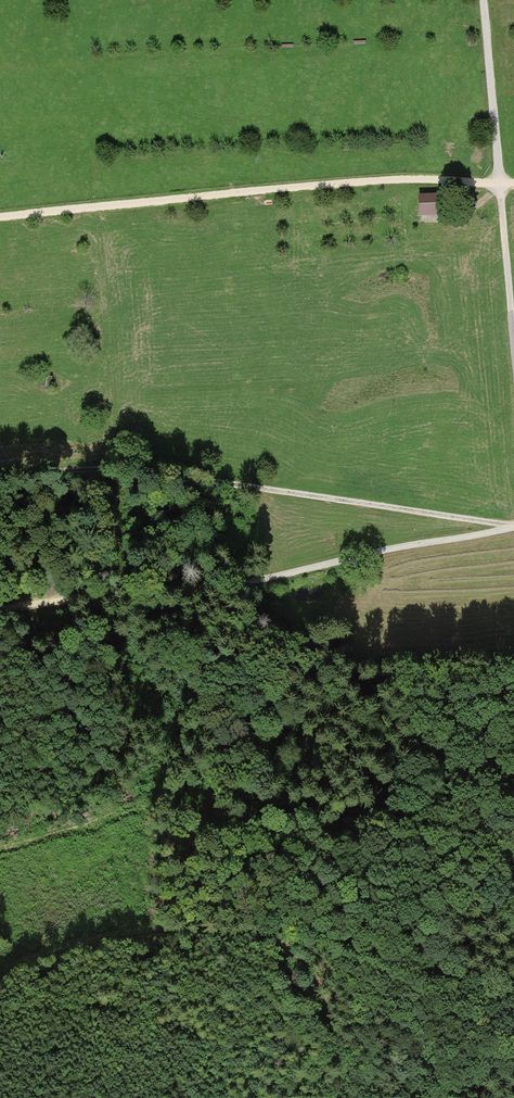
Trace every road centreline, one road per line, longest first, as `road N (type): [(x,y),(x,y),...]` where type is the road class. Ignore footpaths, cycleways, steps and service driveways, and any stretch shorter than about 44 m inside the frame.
road 1 (track): [(0,830),(138,793),(200,794),(408,818),(513,844)]
road 2 (track): [(513,529),(0,624)]
road 3 (track): [(513,525),(185,482),(98,479),(0,488)]
road 4 (track): [(0,219),(389,179),(513,186)]
road 5 (track): [(348,1097),(326,1011),(303,974),(271,948),(221,938),(140,940),(0,976)]
road 6 (track): [(481,0),(513,370)]

